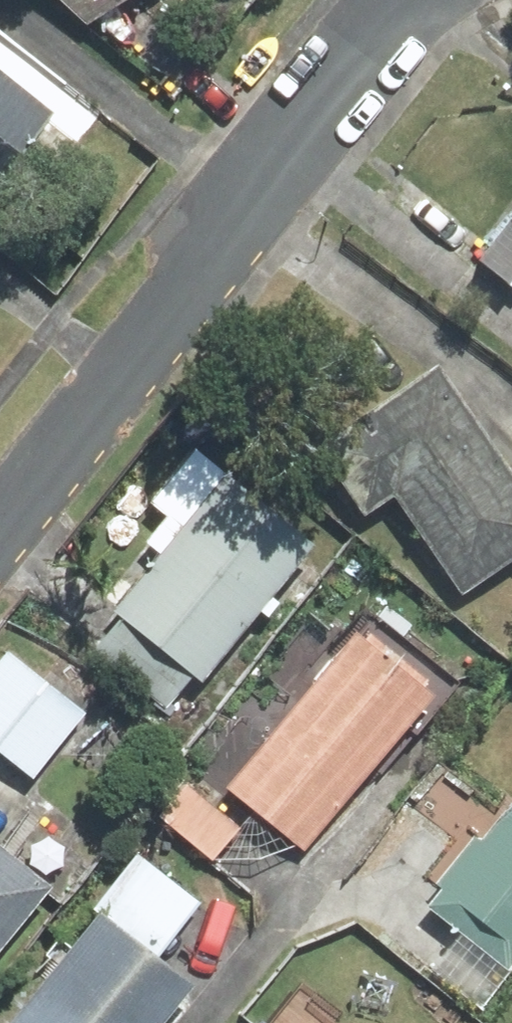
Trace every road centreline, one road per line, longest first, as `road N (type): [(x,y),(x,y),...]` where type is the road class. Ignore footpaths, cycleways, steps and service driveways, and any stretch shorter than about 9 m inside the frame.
road 1 (residential): [(407,0),(0,522)]

